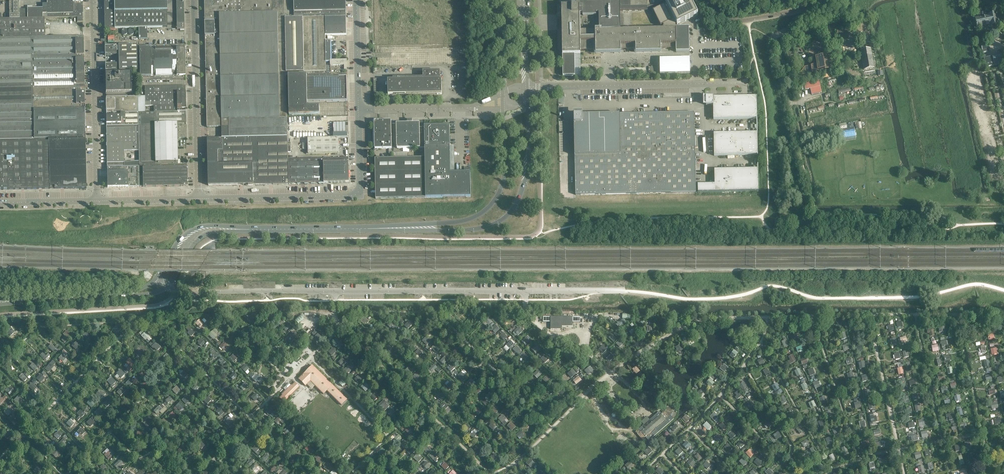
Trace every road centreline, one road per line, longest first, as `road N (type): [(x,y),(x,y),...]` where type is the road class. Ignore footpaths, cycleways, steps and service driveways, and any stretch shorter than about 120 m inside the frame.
road 1 (tertiary): [(369,229),(471,230),(504,218),(525,182),(527,103)]
road 2 (unclassified): [(200,200),(356,196),(359,110)]
road 3 (tertiary): [(504,109),(504,176),(488,208),(461,222),(369,229)]
road 4 (unclassified): [(538,87),(745,82)]
road 5 (unclassified): [(97,202),(94,0)]
road 6 (unclassified): [(200,200),(196,0)]
road 7 (tertiary): [(233,229),(190,231),(150,284),(113,295)]
road 8 (tertiary): [(113,295),(163,289),(204,235),(233,229)]
road 9 (tertiary): [(369,229),(233,229)]
road 10 (unclassified): [(829,0),(745,21),(707,0)]

